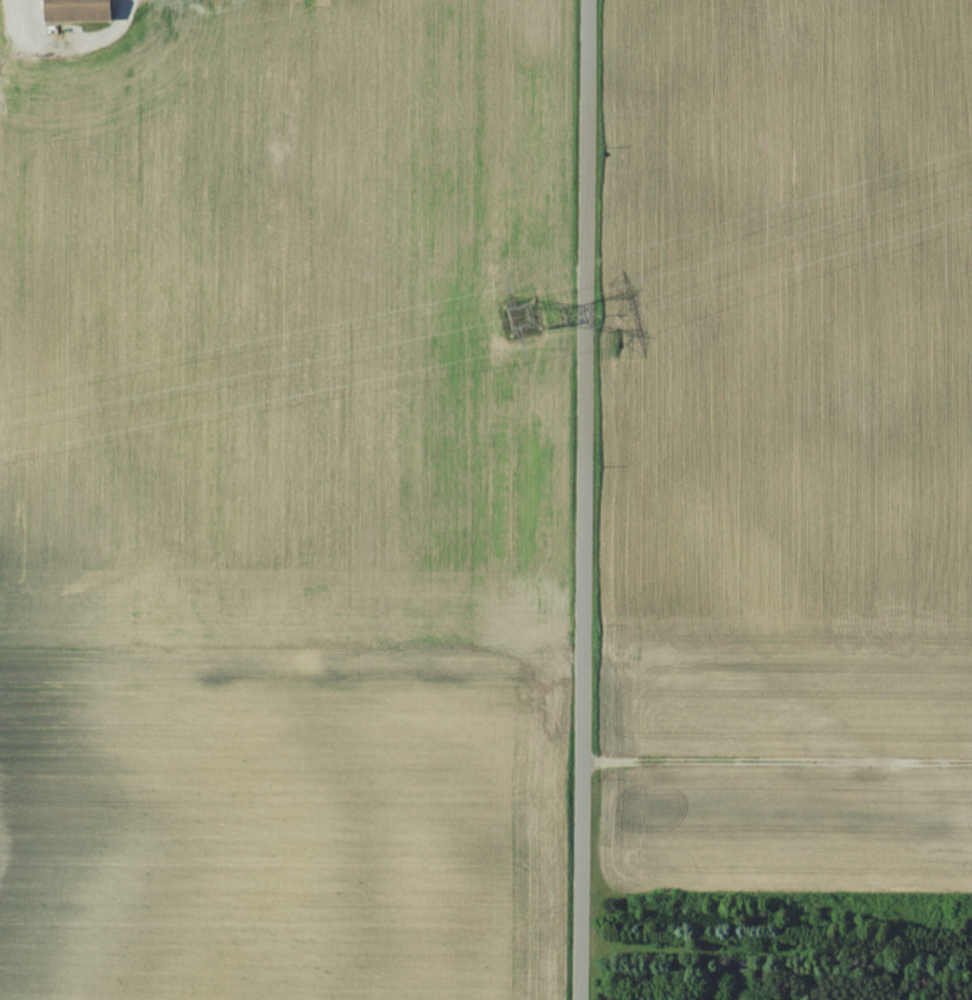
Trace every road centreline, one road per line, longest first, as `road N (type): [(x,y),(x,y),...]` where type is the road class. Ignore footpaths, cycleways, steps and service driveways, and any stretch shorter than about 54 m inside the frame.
road 1 (residential): [(583,999),(588,0)]

